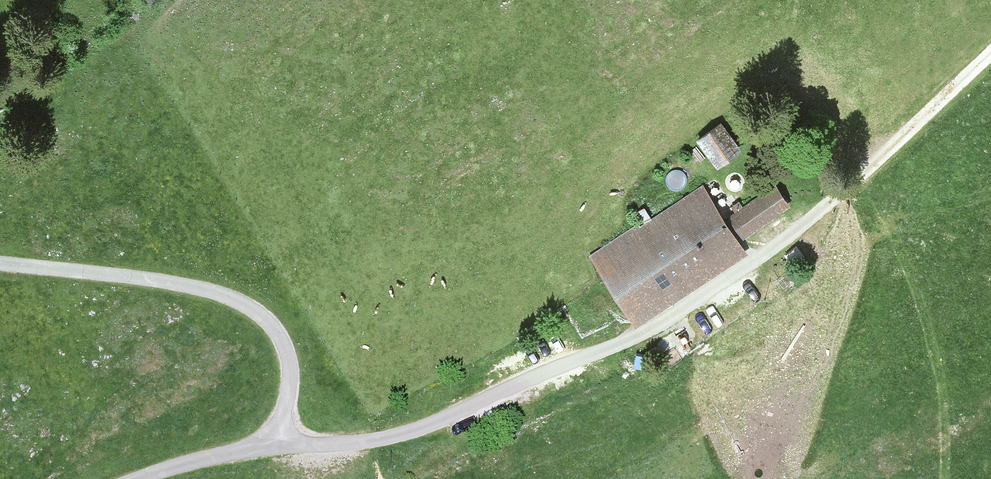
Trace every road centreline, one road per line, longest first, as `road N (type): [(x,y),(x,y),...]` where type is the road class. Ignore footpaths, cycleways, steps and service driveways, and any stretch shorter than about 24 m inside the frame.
road 1 (track): [(276,441),(347,443),(404,433),(608,349),(713,290),(862,175)]
road 2 (unclassified): [(0,263),(203,289),(263,317),(284,344),(290,386),(276,441),(138,478)]
road 3 (track): [(862,175),(990,53)]

